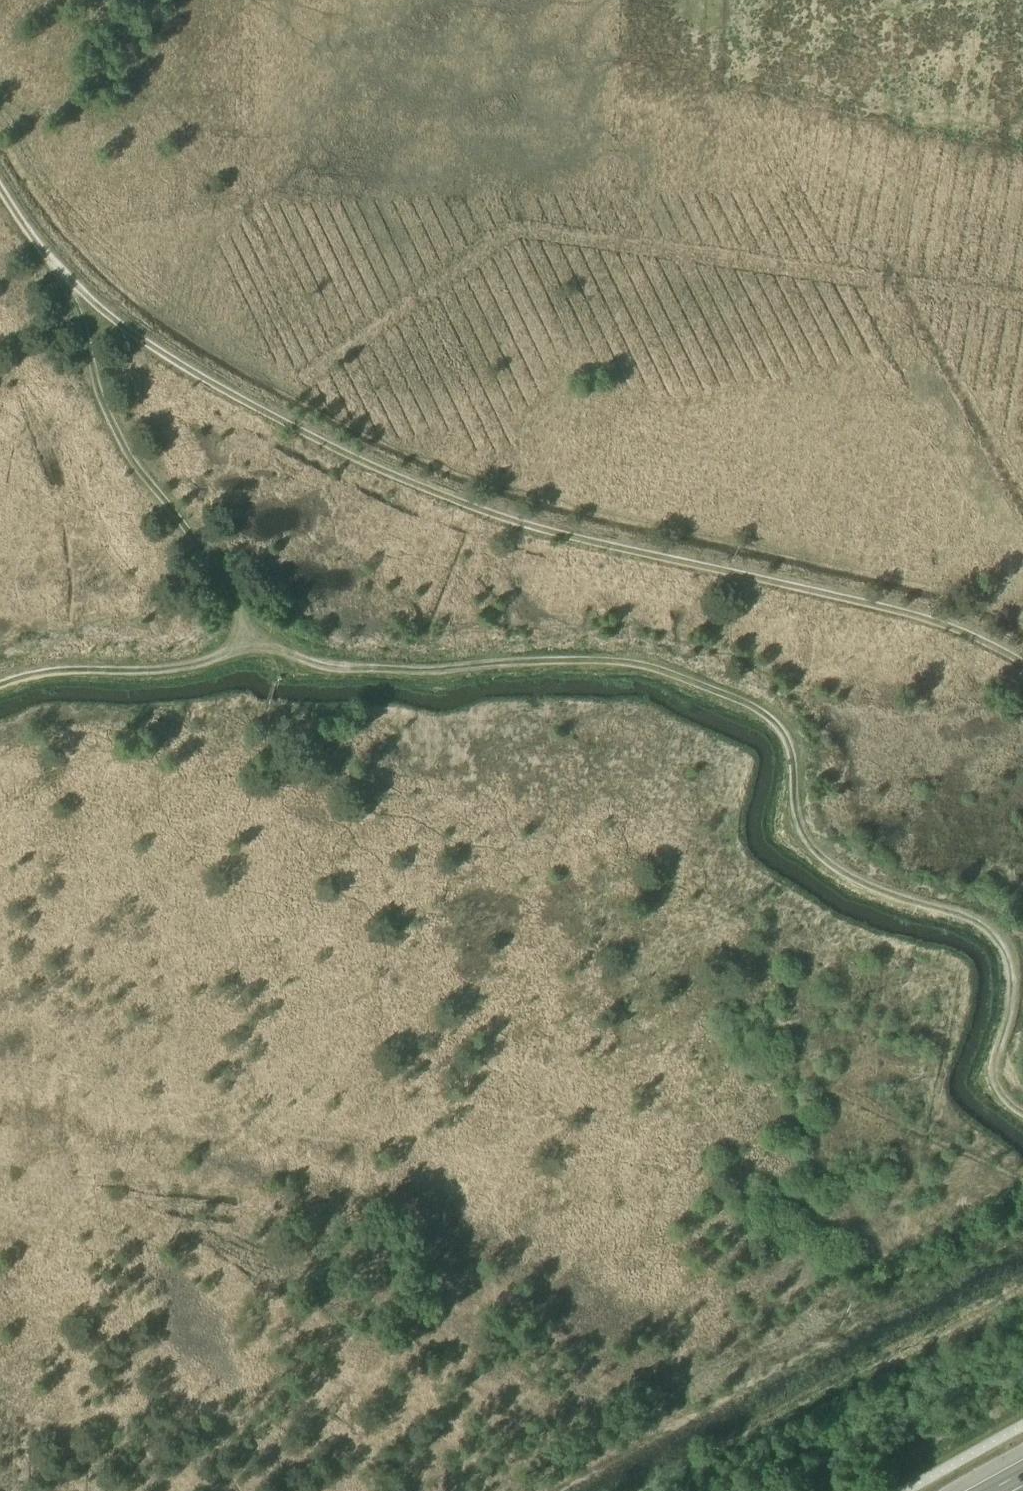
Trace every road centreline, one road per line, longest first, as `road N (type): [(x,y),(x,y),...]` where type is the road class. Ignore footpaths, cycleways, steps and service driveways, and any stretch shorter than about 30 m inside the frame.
road 1 (track): [(1022,1116),(1003,1103),(985,1071),(1010,977),(994,933),(816,864),(800,833),(787,738),(690,680),(623,659),(344,669),(257,644),(158,673),(67,669),(0,686)]
road 2 (track): [(1022,650),(926,610),(534,529),(388,472),(170,350),(98,290),(0,188)]

